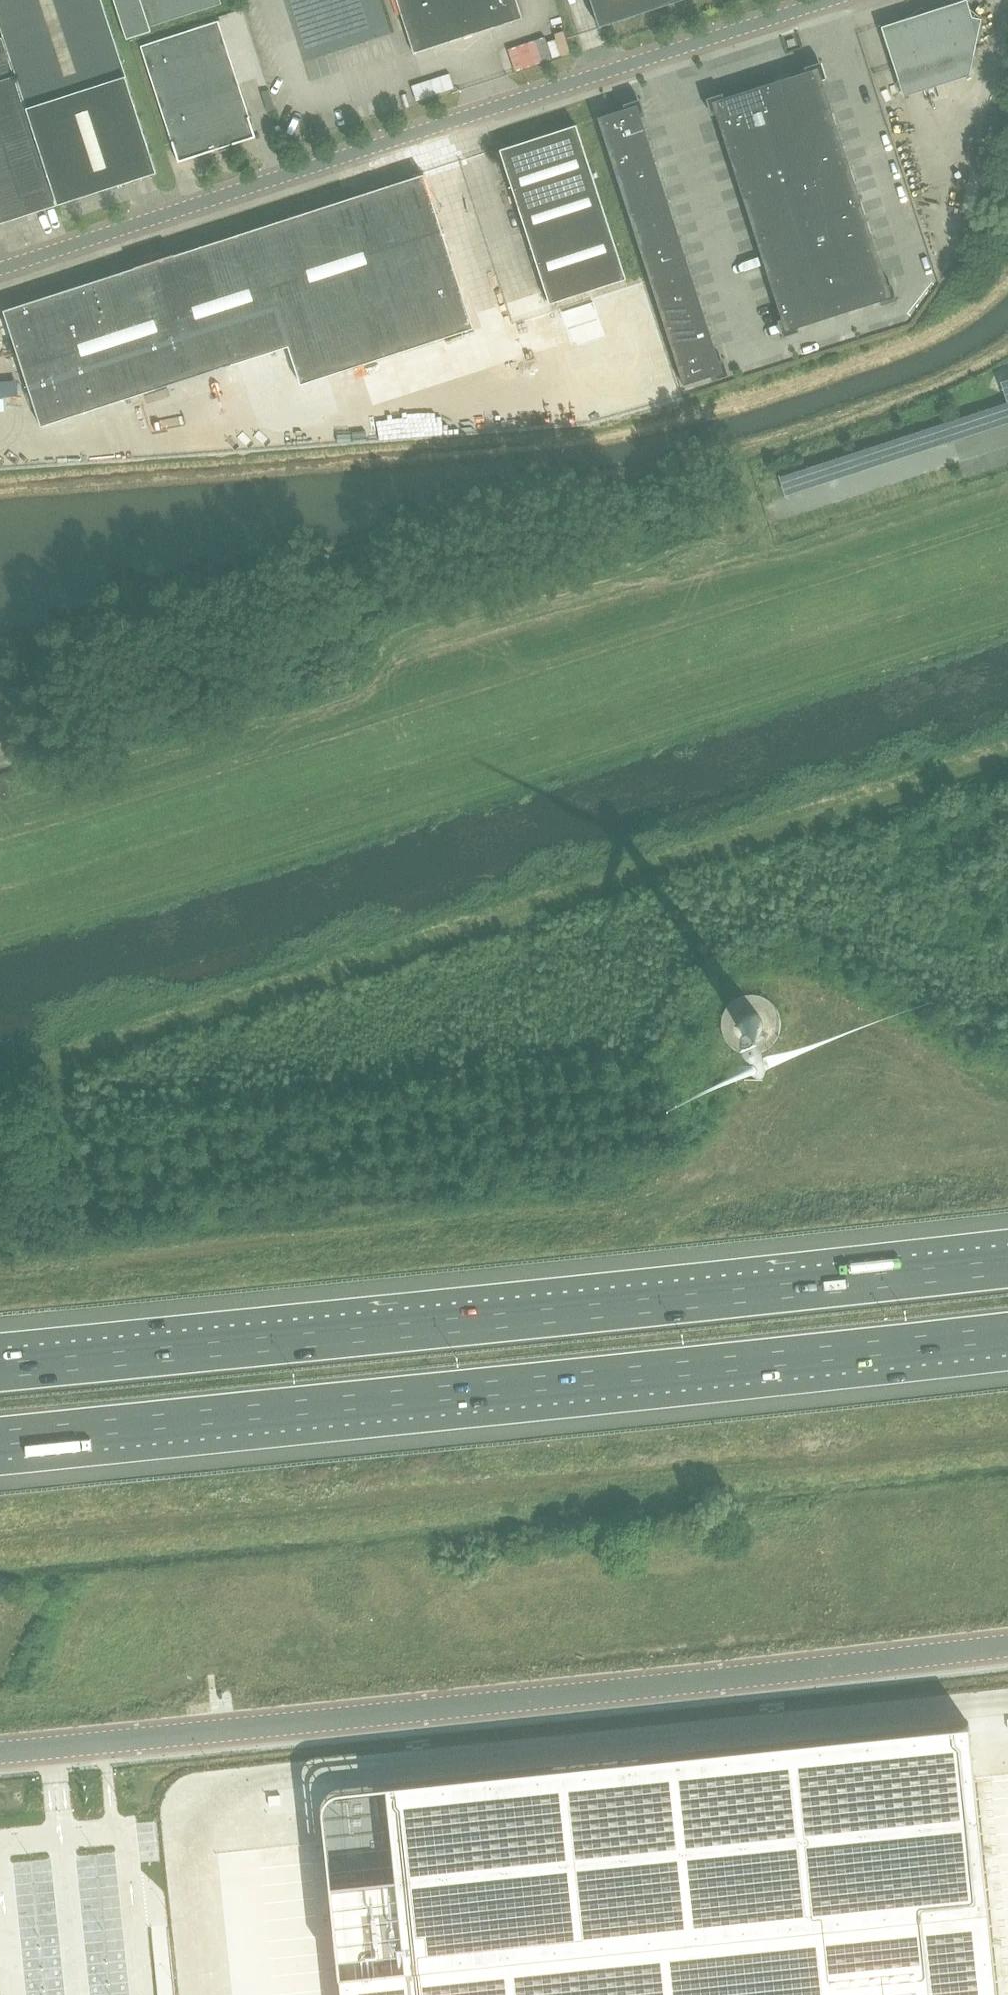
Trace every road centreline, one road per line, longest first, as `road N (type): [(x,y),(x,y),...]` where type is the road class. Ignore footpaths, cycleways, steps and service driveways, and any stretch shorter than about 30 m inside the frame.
road 1 (motorway): [(0,1440),(1007,1333)]
road 2 (unclassified): [(1007,1645),(0,1751)]
road 3 (motorway): [(1007,1265),(0,1367)]
road 4 (unclassified): [(0,269),(830,0)]
road 5 (track): [(1007,1105),(859,1057),(812,1069),(760,1116)]

